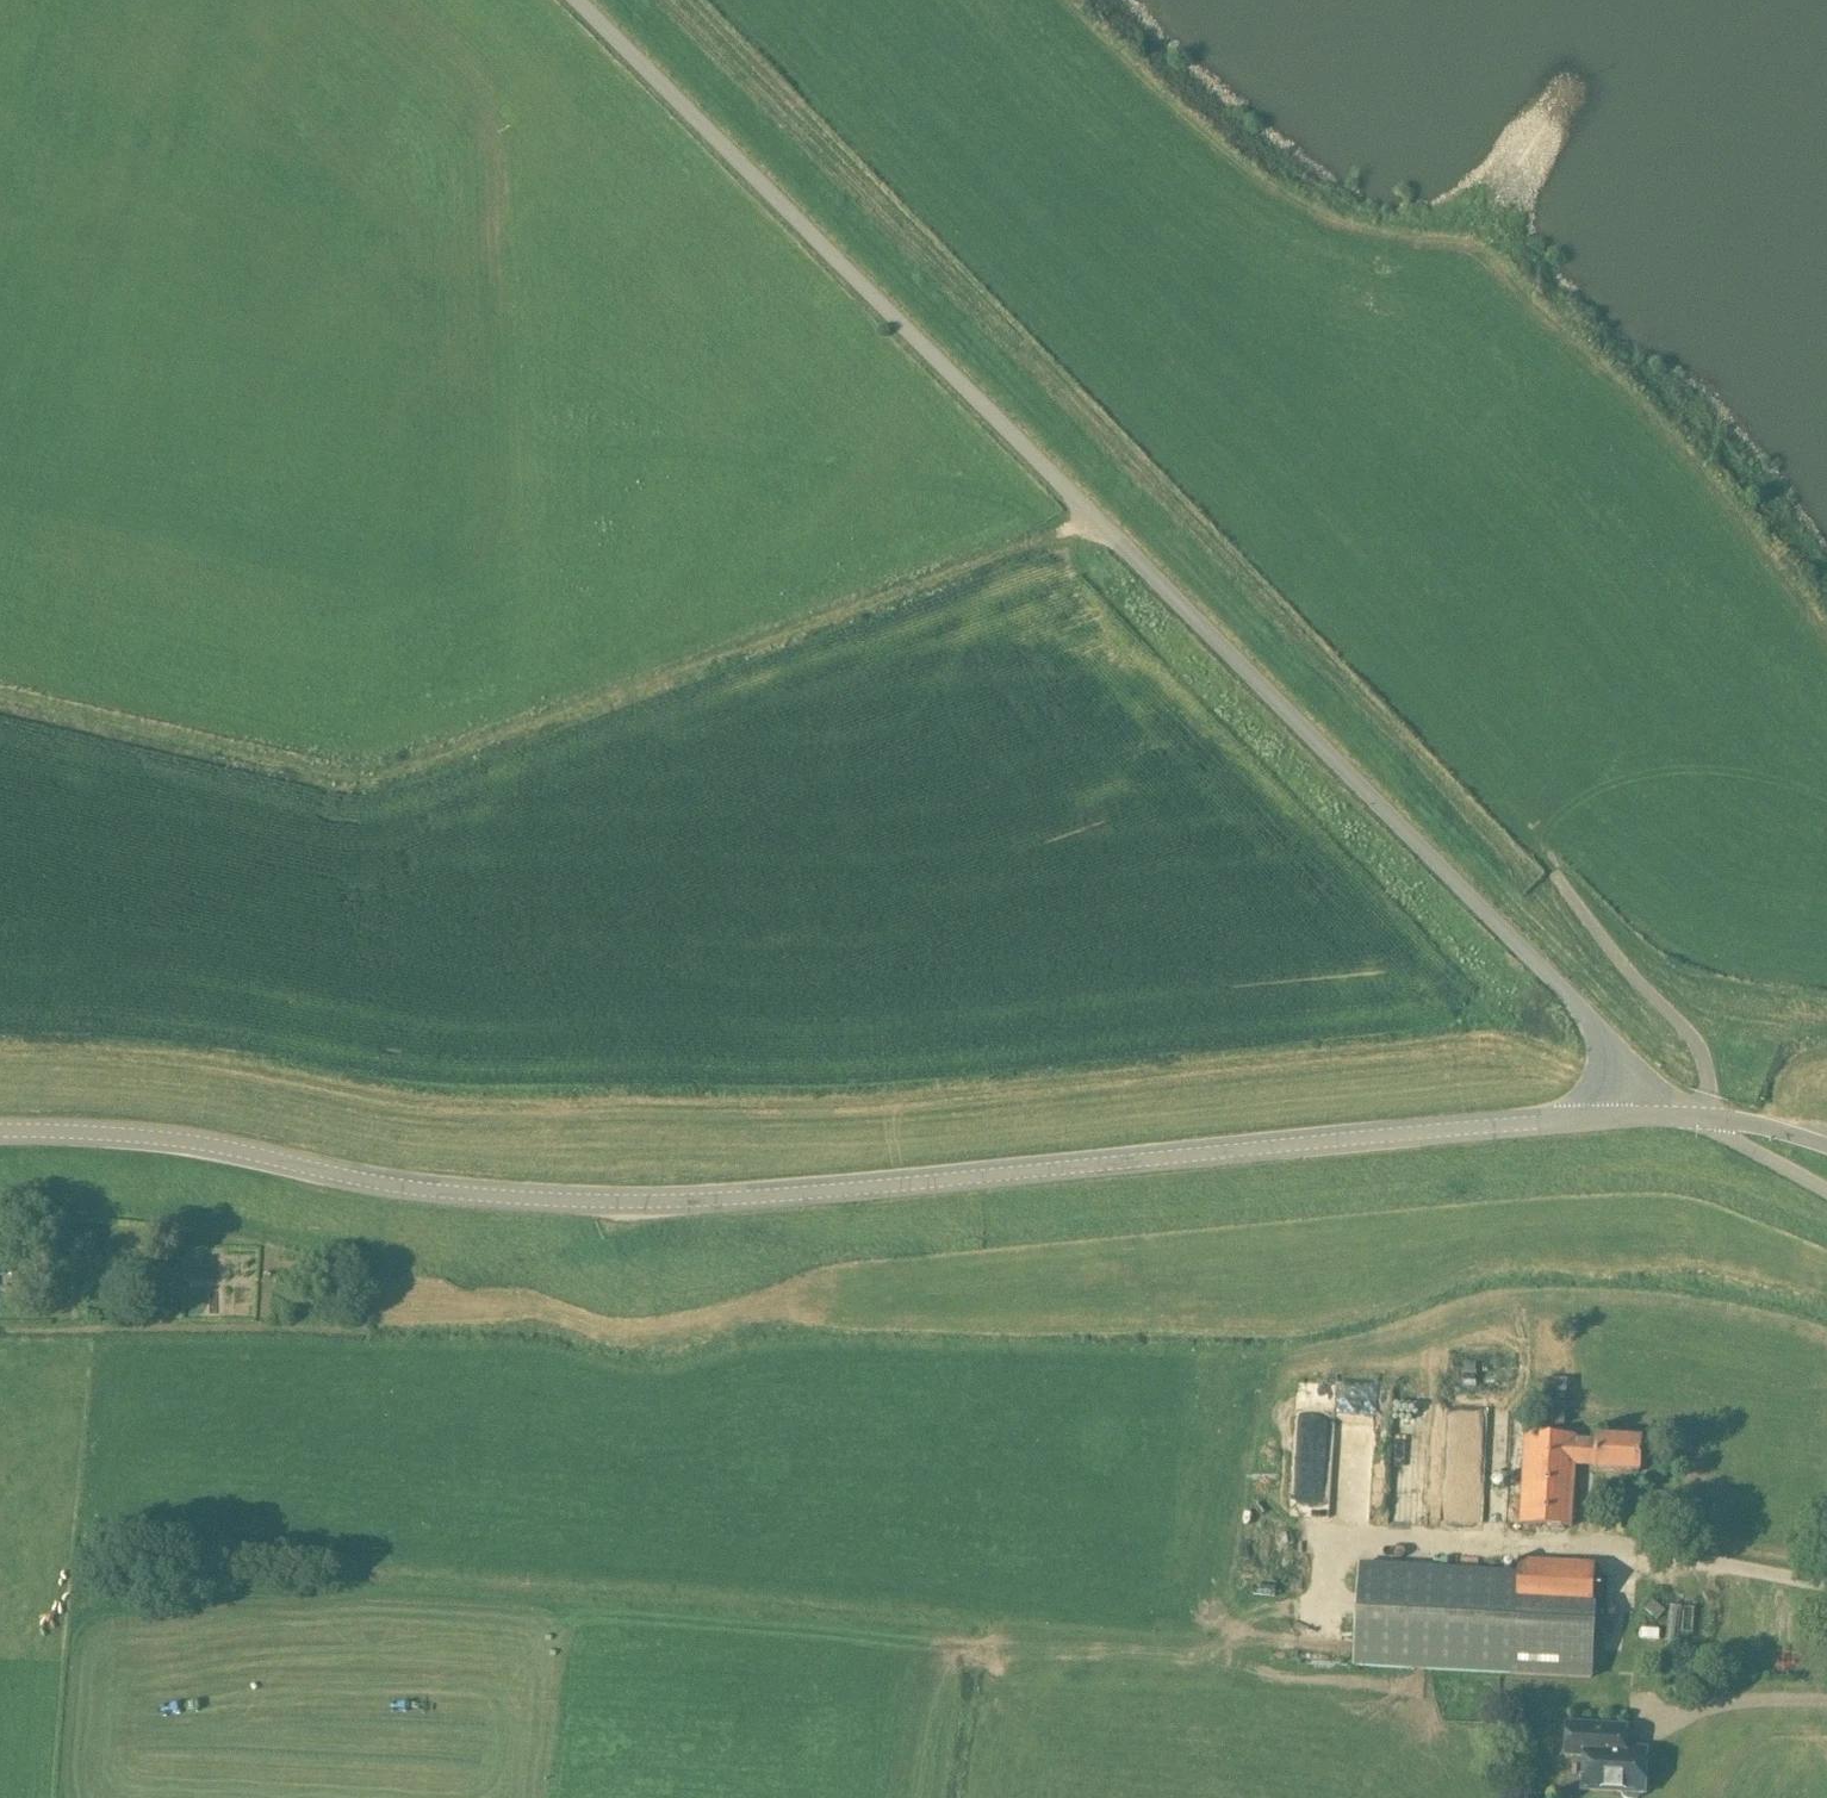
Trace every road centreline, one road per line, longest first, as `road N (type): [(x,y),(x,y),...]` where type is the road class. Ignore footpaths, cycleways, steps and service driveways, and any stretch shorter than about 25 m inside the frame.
road 1 (tertiary): [(0,1136),(107,1135),(465,1203),(590,1208),(726,1205),(1677,1116)]
road 2 (unclassified): [(1677,1116),(1505,931),(575,0)]
road 3 (track): [(1098,523),(660,685),(360,783),(0,699)]
road 4 (track): [(1715,1118),(1705,1054),(1553,873)]
road 5 (tertiary): [(1826,1192),(1677,1116)]
road 6 (tertiary): [(1677,1116),(1757,1124),(1826,1147)]

